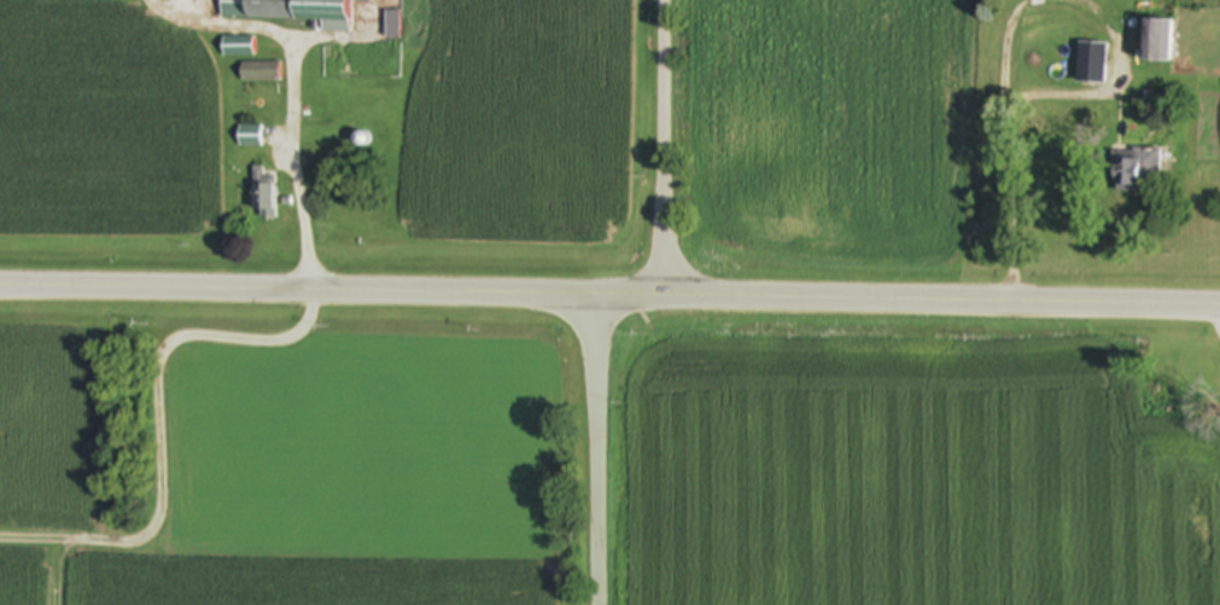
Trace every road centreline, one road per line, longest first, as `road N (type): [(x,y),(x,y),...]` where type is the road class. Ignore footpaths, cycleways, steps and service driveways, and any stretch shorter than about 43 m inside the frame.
road 1 (primary): [(0,290),(665,293),(1219,308)]
road 2 (residential): [(603,604),(597,293)]
road 3 (residential): [(665,293),(665,0)]

